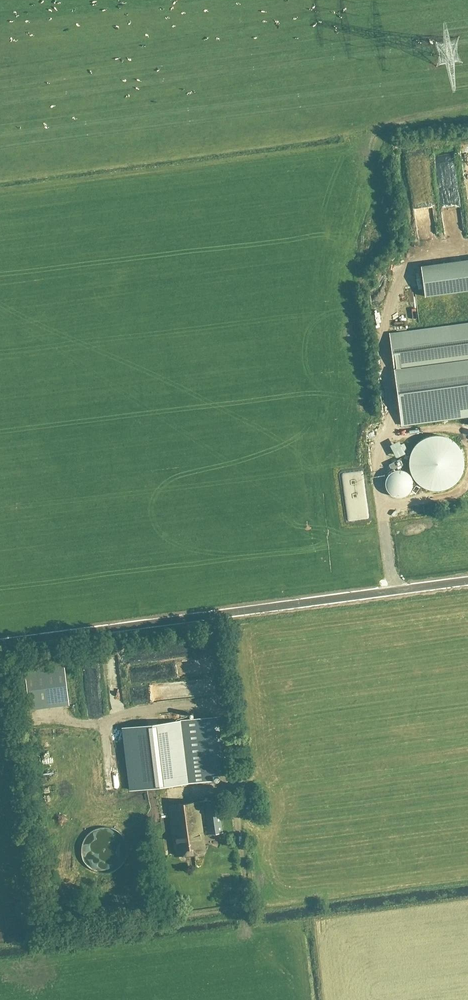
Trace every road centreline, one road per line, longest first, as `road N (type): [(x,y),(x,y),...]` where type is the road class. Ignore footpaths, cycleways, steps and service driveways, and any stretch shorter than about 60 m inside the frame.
road 1 (unclassified): [(0,645),(467,582)]
road 2 (track): [(251,907),(39,940)]

